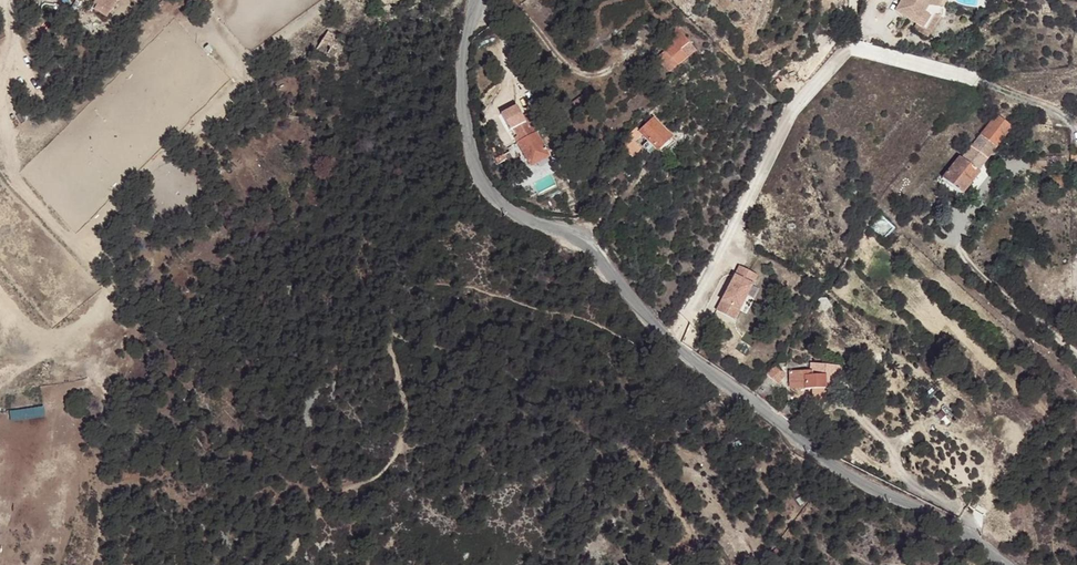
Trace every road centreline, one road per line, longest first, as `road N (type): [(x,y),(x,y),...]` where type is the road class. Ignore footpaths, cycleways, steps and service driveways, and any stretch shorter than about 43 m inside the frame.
road 1 (unclassified): [(1003,564),(964,527),(836,464),(685,352),(588,247),(489,194),(469,146),(465,103),(473,0)]

